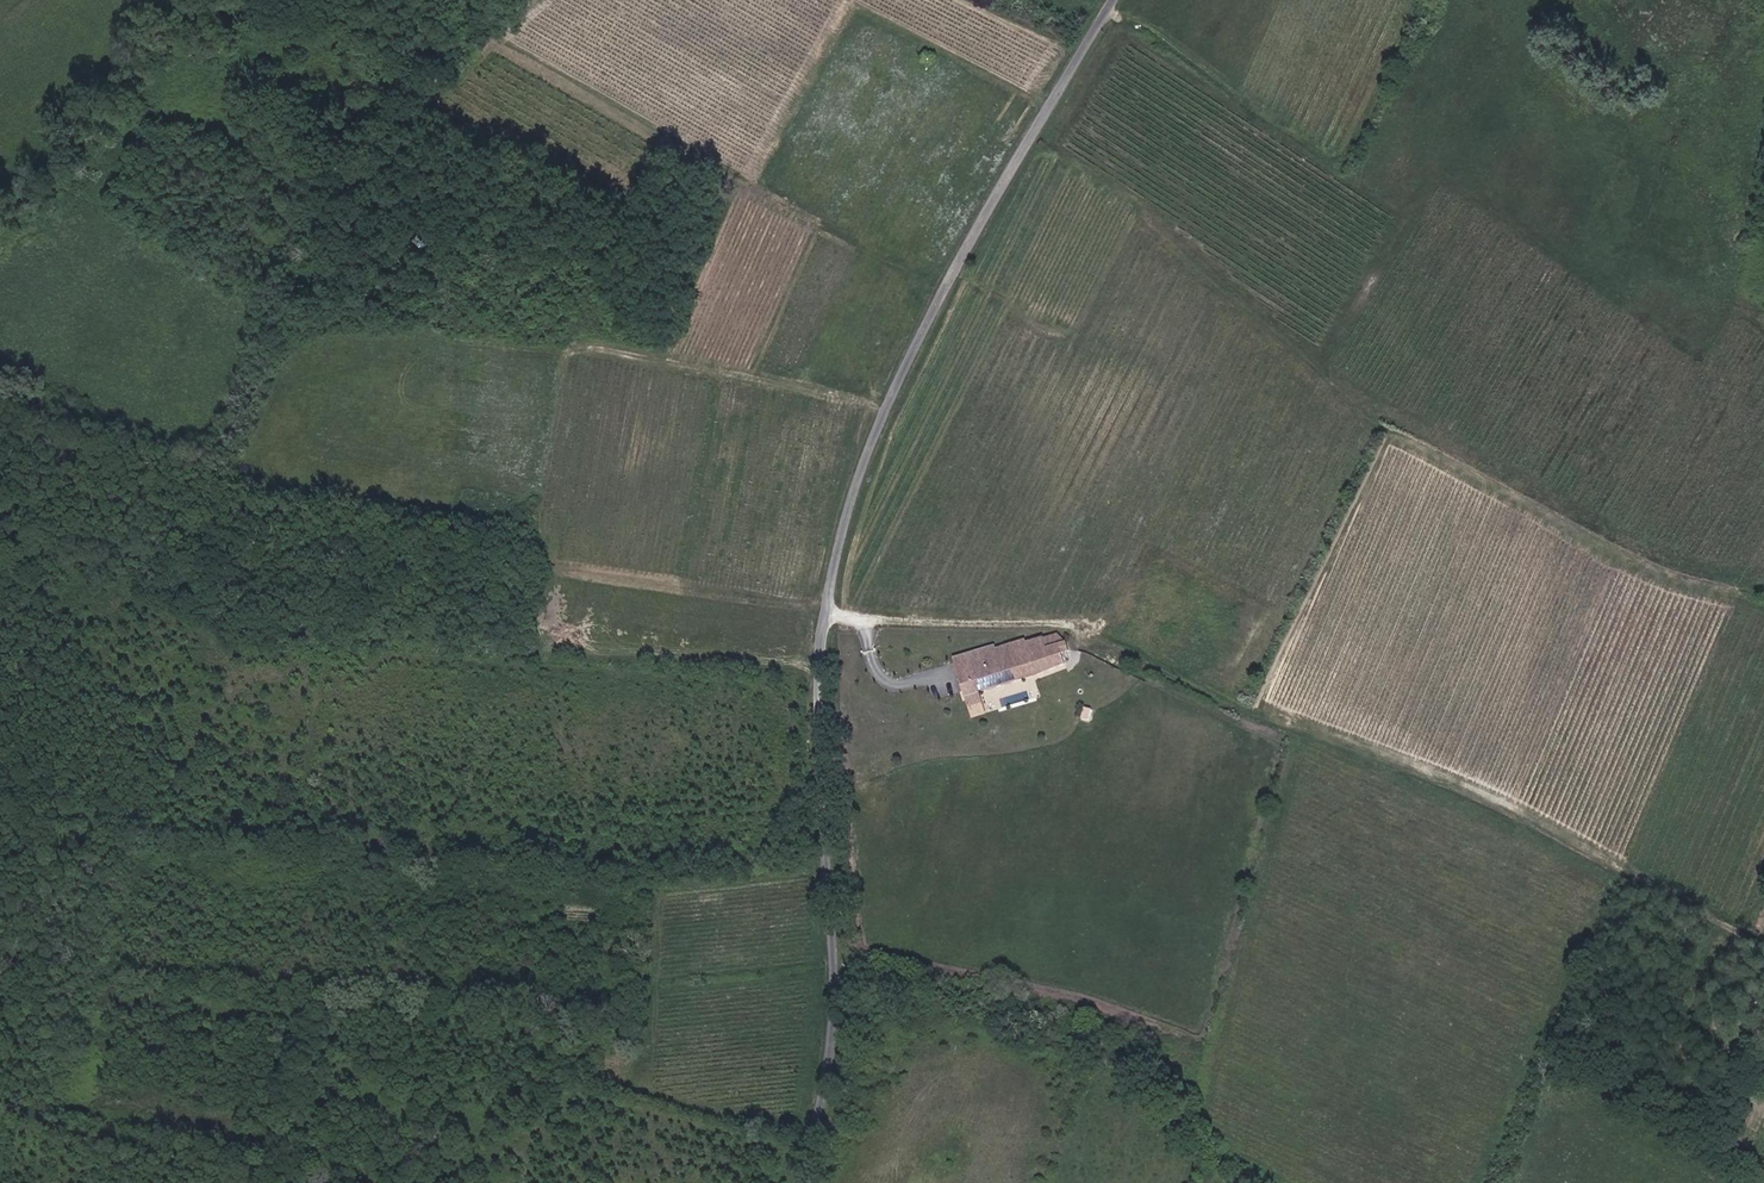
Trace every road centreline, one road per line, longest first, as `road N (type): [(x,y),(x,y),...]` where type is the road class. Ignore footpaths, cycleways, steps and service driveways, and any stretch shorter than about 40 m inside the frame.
road 1 (unclassified): [(803,1182),(837,1026),(823,672),(841,553),(888,412),(929,329),(1117,0)]

